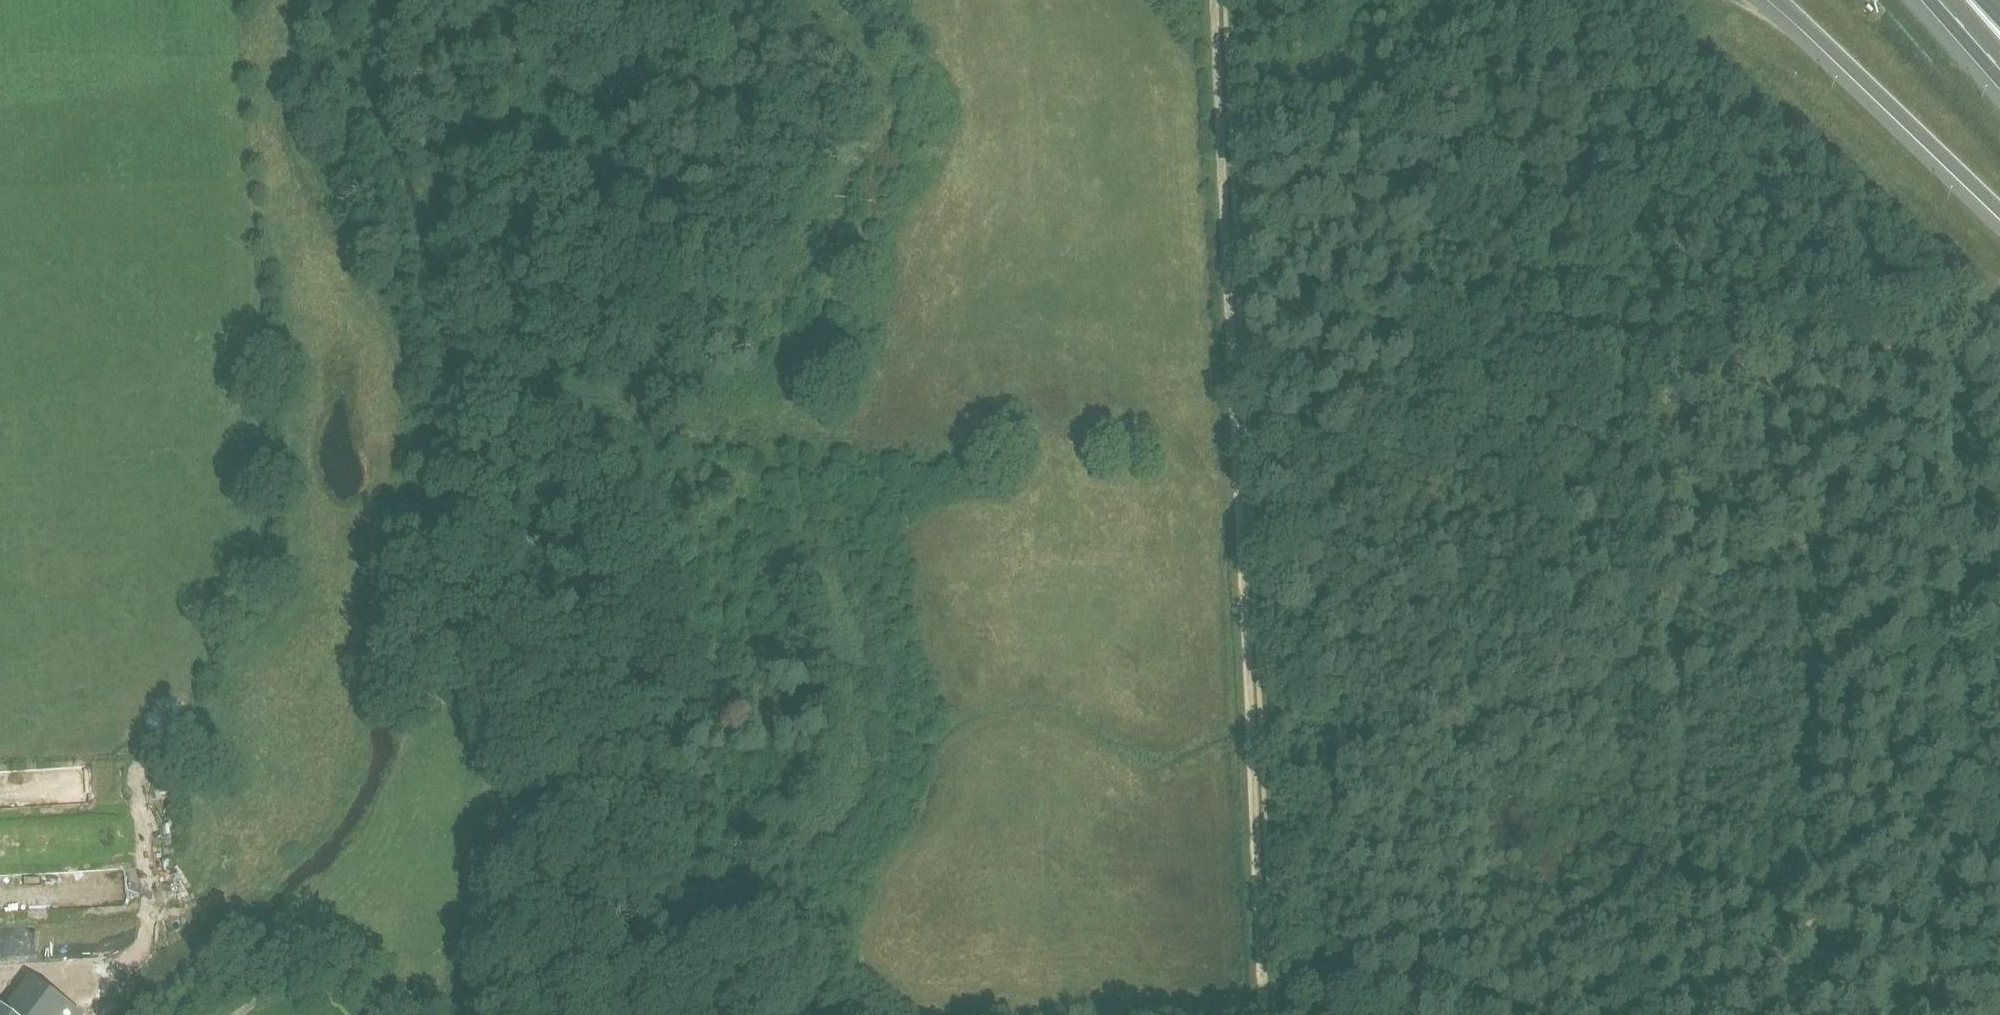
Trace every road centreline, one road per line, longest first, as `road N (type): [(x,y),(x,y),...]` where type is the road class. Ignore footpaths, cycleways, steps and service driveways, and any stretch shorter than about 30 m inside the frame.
road 1 (track): [(1215,0),(1264,1014)]
road 2 (motorway): [(1781,0),(1999,209)]
road 3 (track): [(240,1014),(277,982),(302,973),(323,976),(377,1014)]

